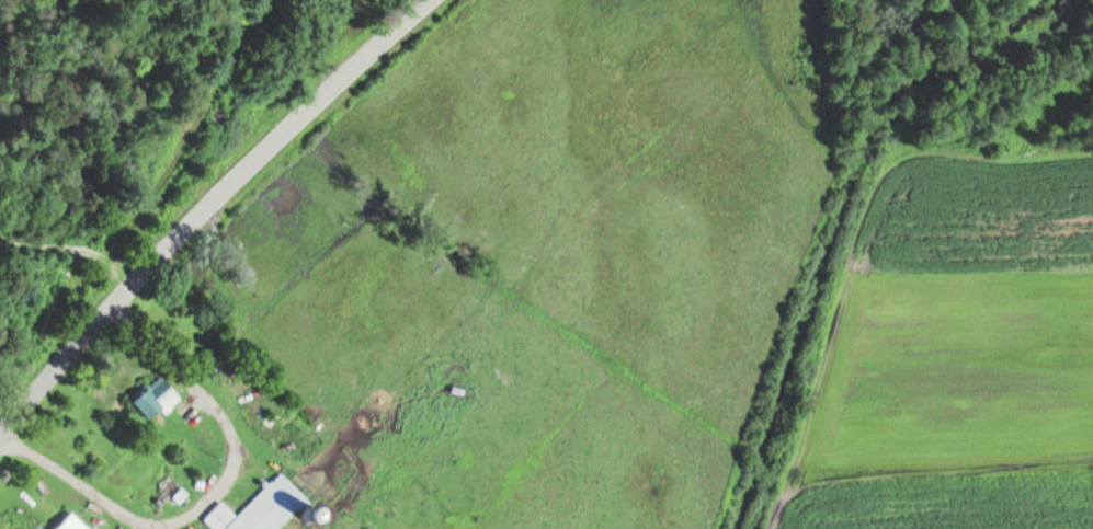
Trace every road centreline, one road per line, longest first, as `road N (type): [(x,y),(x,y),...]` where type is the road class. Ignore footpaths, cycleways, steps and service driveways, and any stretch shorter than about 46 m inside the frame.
road 1 (residential): [(0,432),(126,285),(424,0)]

